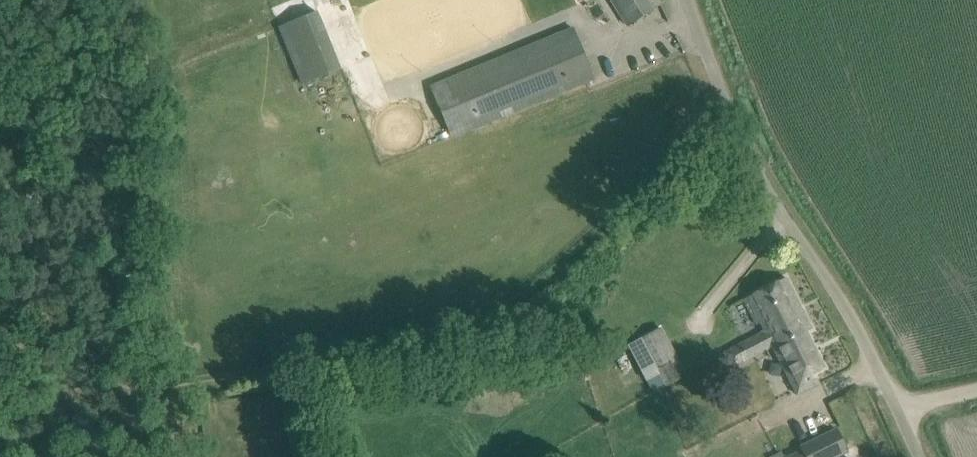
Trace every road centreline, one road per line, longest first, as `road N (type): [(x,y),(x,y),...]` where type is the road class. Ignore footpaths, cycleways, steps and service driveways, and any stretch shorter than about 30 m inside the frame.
road 1 (unclassified): [(920,456),(762,163),(694,0)]

